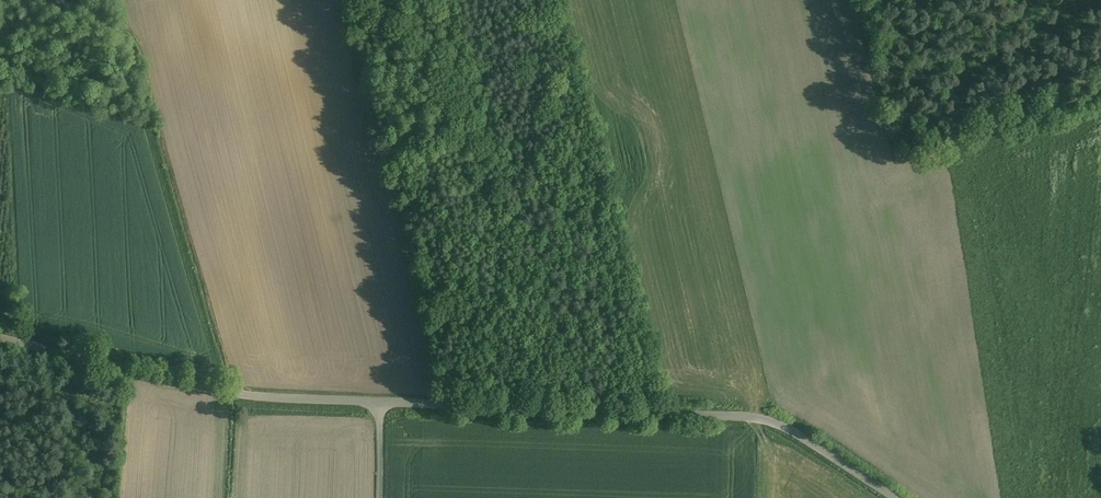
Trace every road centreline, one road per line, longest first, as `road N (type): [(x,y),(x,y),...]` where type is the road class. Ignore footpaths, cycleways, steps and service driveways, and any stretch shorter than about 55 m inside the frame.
road 1 (unclassified): [(898,497),(776,419),(235,395),(0,339)]

